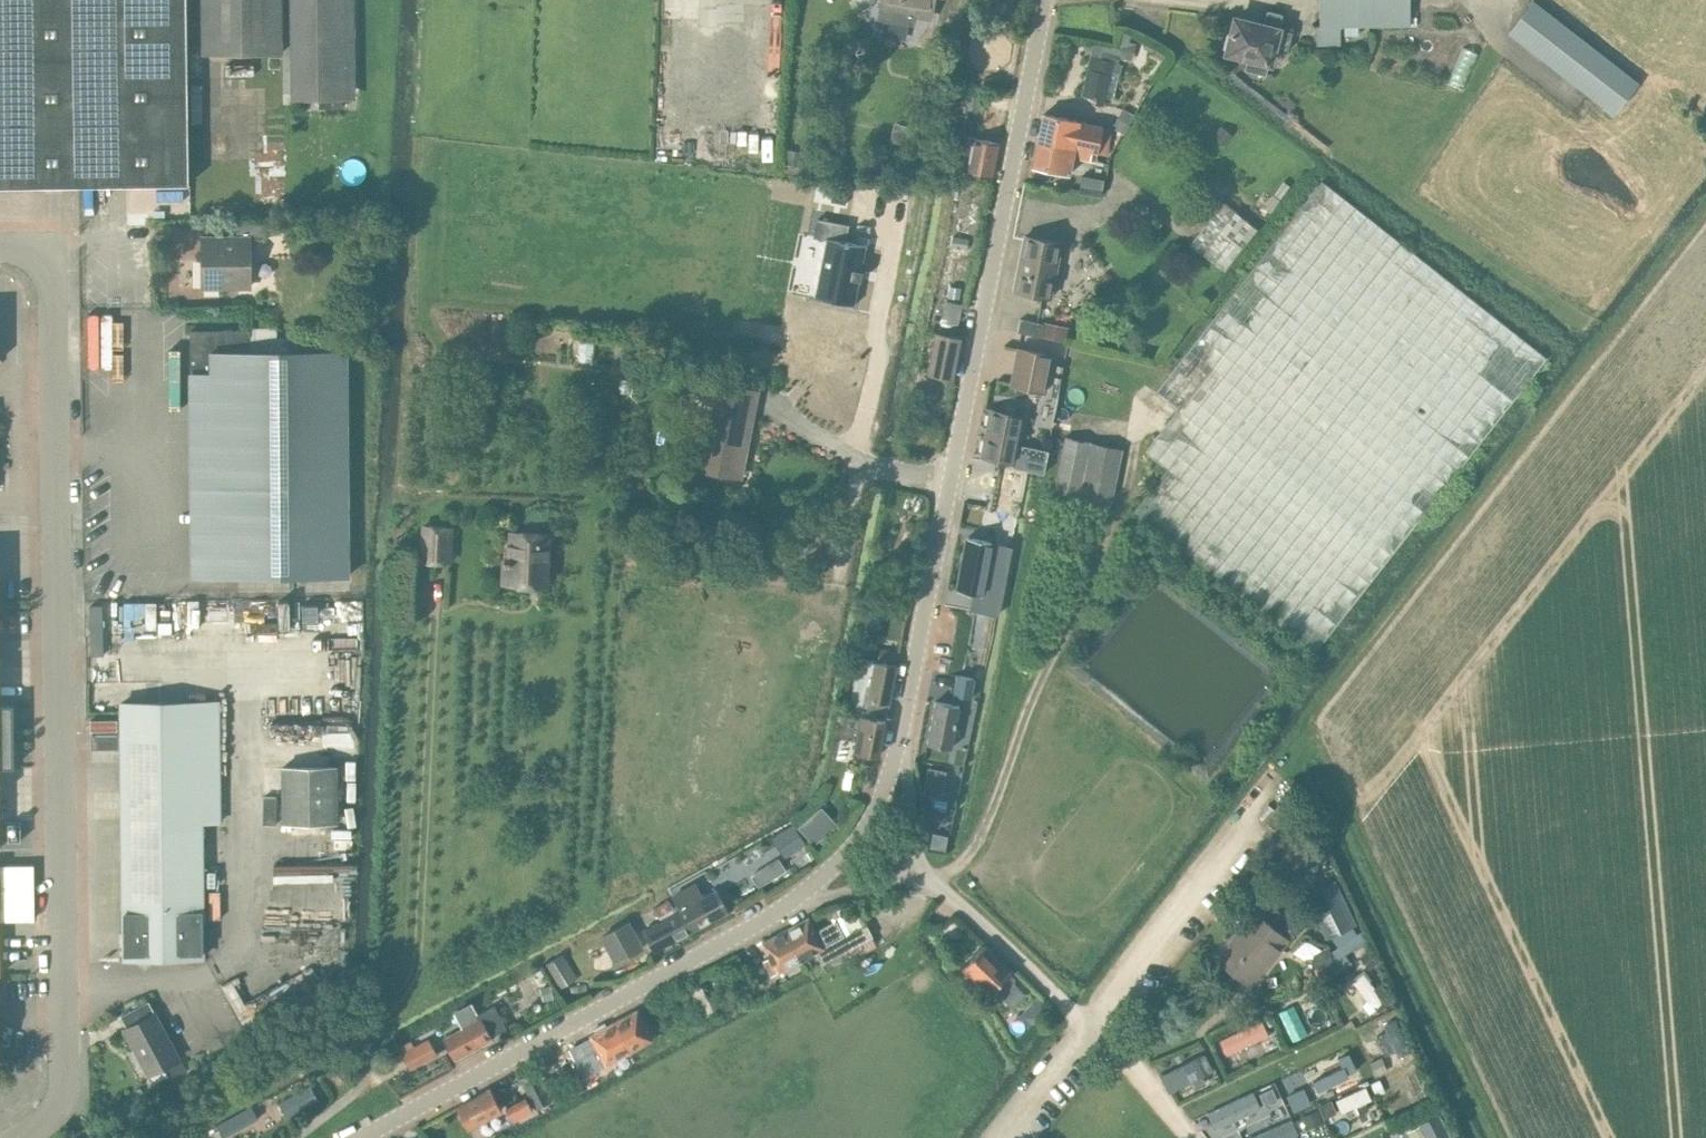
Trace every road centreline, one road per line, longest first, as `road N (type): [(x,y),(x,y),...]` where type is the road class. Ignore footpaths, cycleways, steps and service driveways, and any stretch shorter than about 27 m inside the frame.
road 1 (residential): [(19,1137),(54,1111),(63,1077),(52,247),(0,248)]
road 2 (residential): [(896,752),(1045,0)]
road 3 (residential): [(360,1137),(794,900)]
road 4 (track): [(436,583),(418,951),(412,979),(383,1007)]
road 5 (residential): [(917,867),(1088,1021)]
road 6 (residential): [(794,900),(861,830),(896,752)]
road 7 (track): [(1582,106),(1498,36),(1484,0)]
road 8 (residential): [(794,900),(917,867)]

